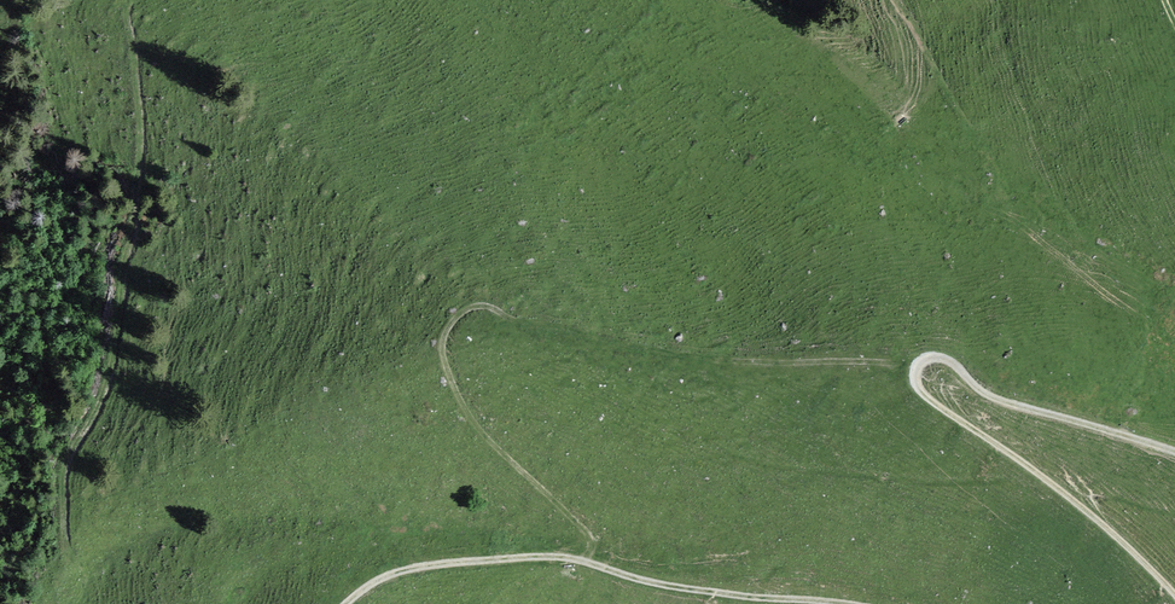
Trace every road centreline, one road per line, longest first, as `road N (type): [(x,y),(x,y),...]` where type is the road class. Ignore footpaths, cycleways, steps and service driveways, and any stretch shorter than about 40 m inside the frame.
road 1 (track): [(585,560),(590,534),(491,441),(461,396),(444,345),(462,312),(490,306),(530,322),(719,357),(919,363)]
road 2 (track): [(1174,594),(1037,467),(923,392),(917,370),(926,358),(948,358),(996,395),(1174,448)]
road 3 (track): [(349,603),(405,568),(548,553),(623,573),(850,603)]

